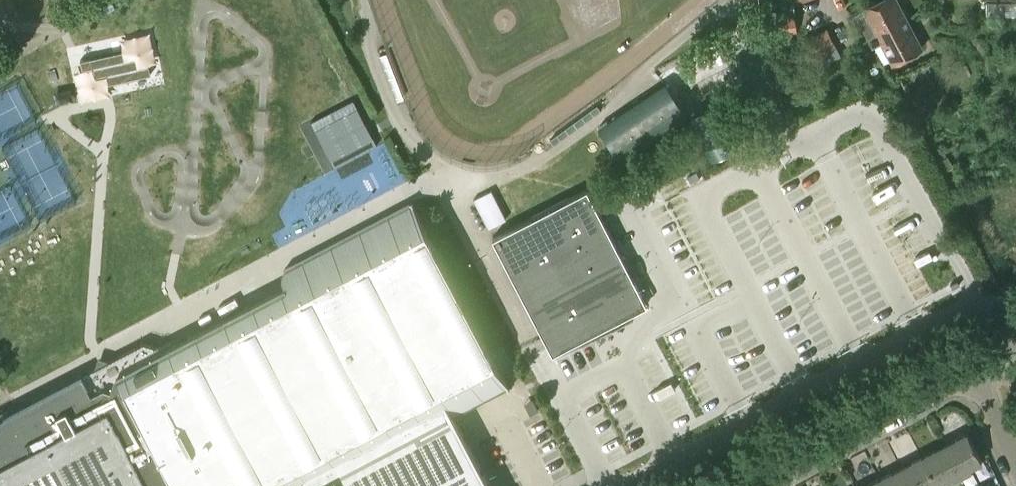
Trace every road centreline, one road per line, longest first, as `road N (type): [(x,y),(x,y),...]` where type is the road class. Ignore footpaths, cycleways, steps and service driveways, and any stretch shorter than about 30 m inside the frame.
road 1 (residential): [(753,485),(973,371)]

